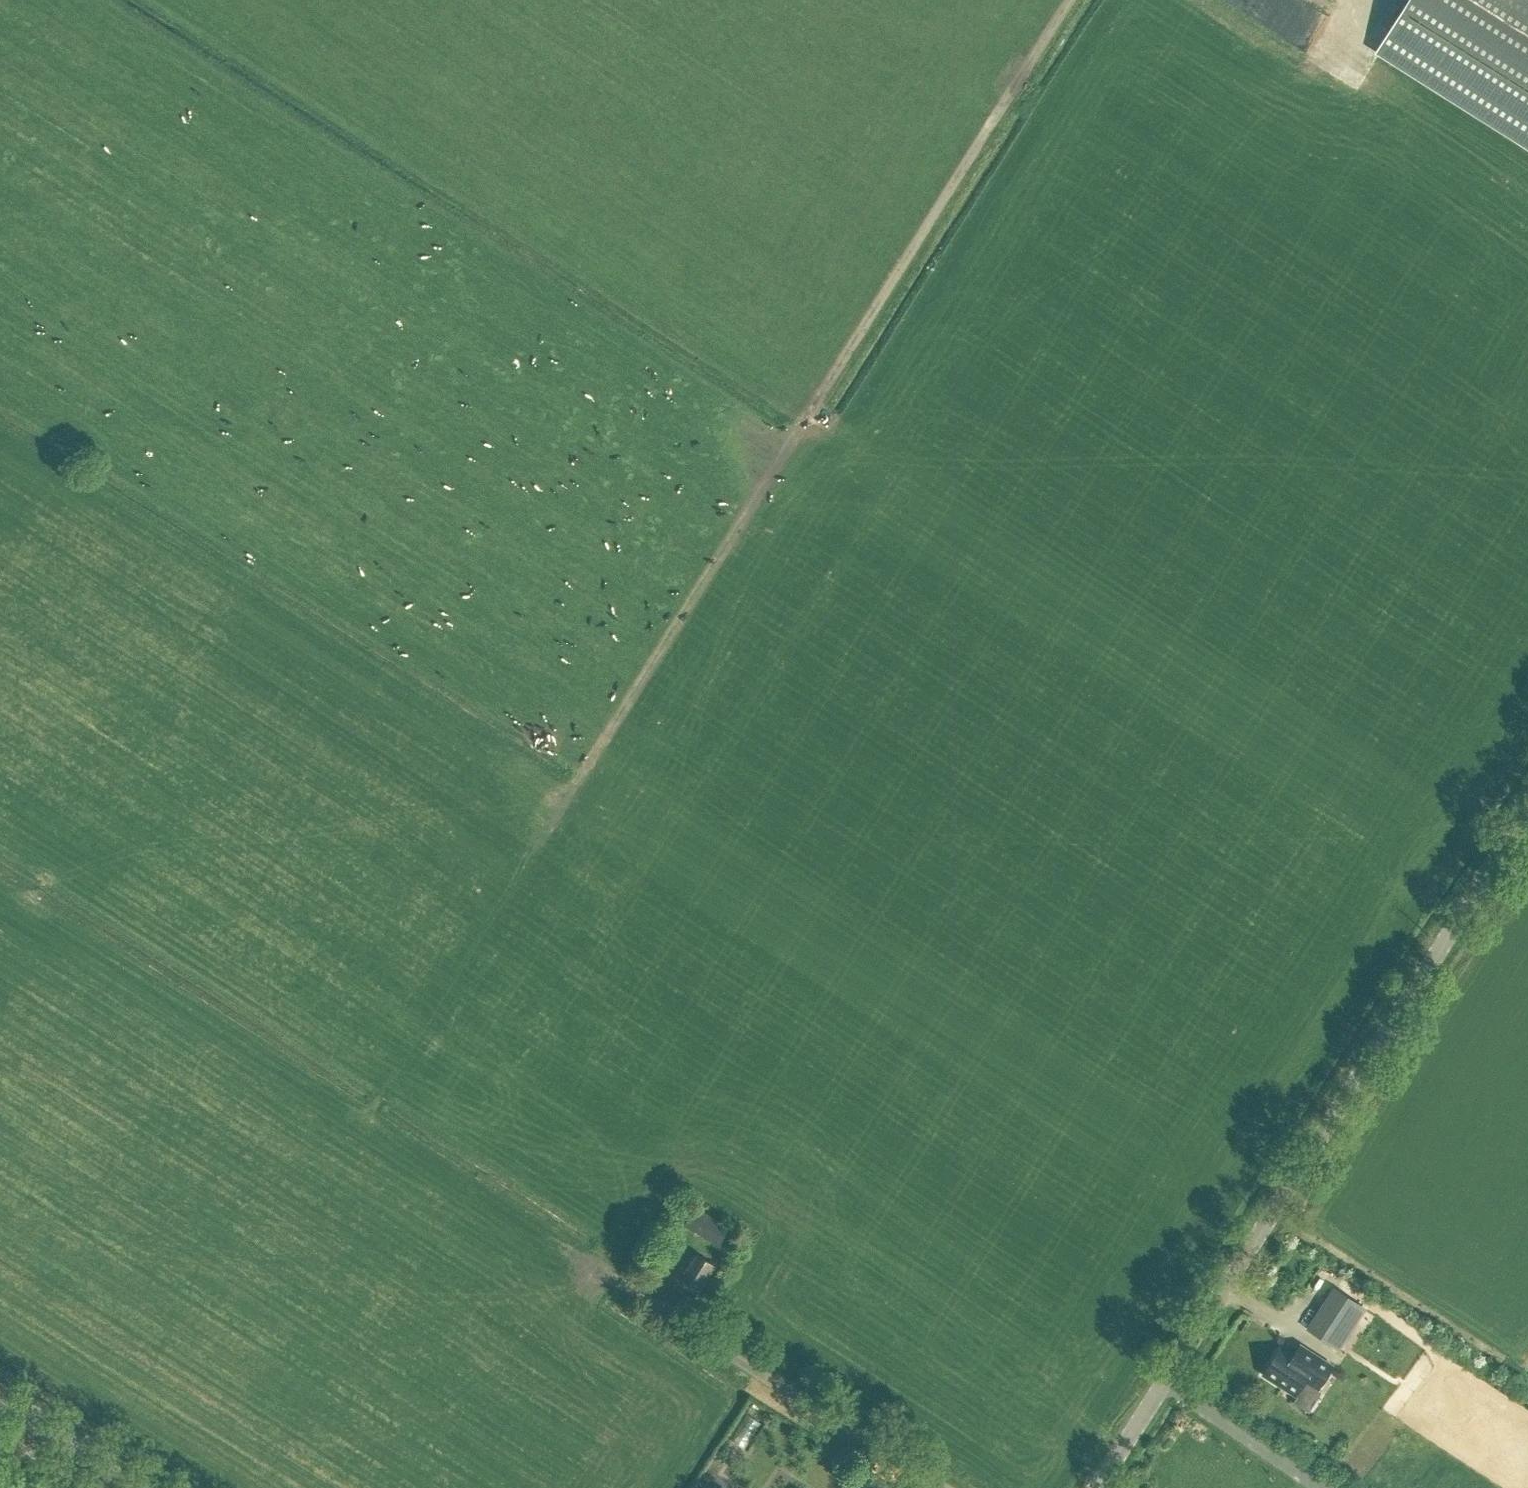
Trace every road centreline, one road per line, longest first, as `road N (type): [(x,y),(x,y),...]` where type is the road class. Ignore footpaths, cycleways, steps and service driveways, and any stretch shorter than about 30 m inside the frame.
road 1 (track): [(1073,0),(560,817)]
road 2 (tertiary): [(1098,1487),(1527,808)]
road 3 (residential): [(946,1487),(703,1335)]
road 4 (tertiary): [(139,1487),(0,1398)]

